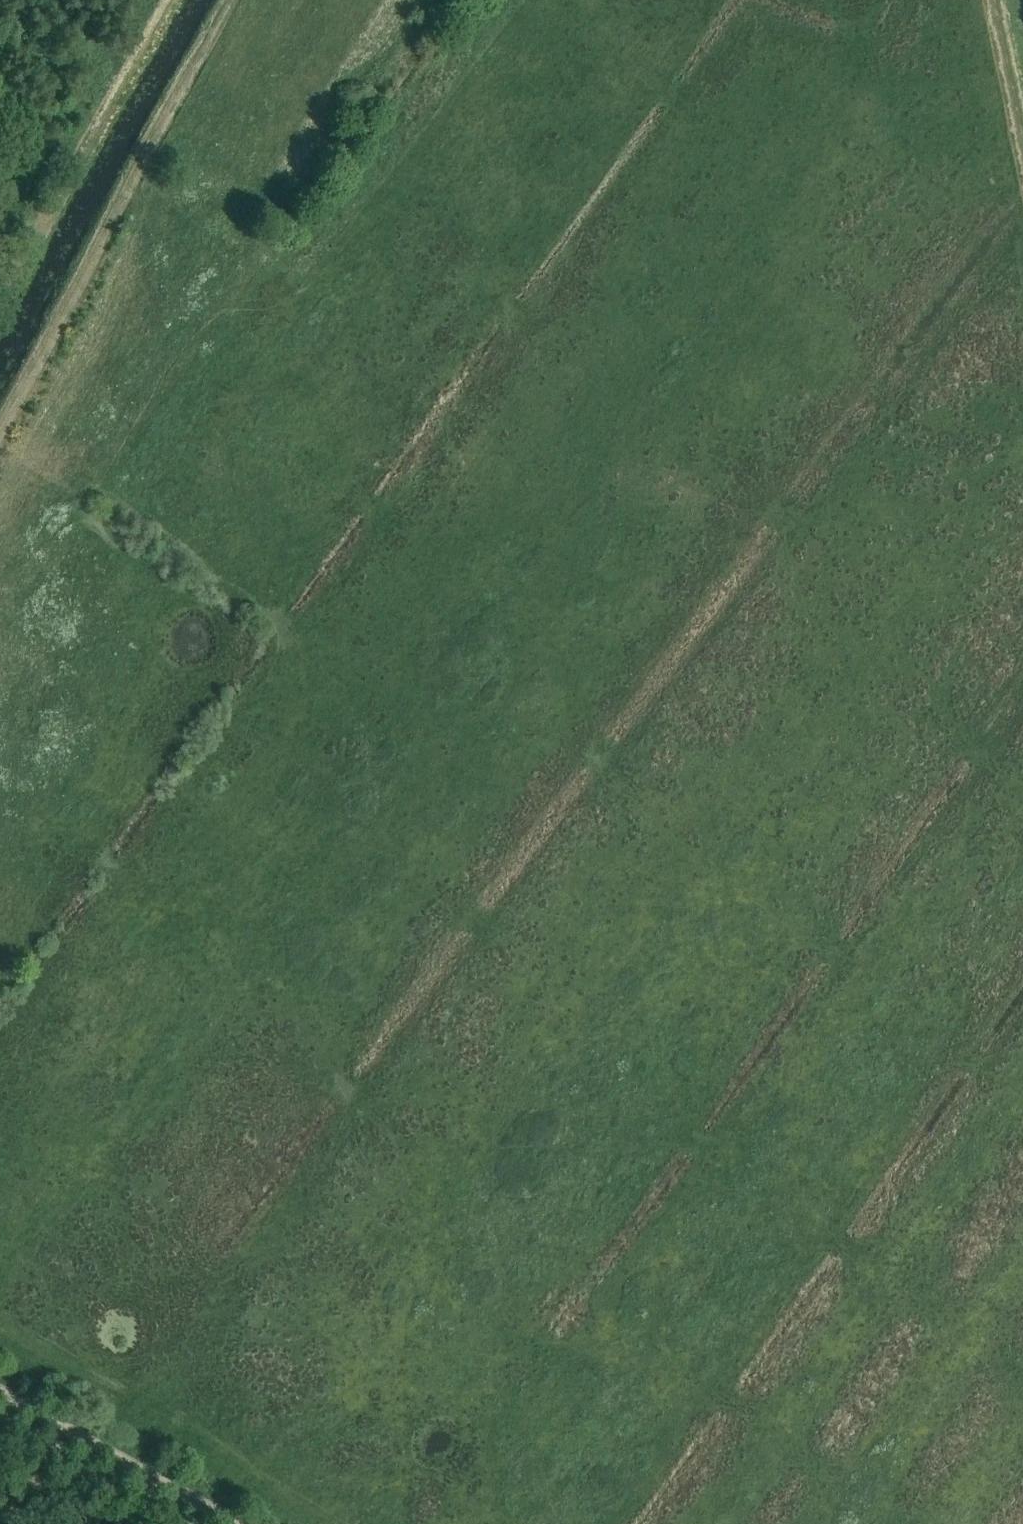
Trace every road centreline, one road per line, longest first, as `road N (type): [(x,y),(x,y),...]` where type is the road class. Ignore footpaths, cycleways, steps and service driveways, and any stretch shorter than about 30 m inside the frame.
road 1 (track): [(0,433),(236,0)]
road 2 (track): [(161,0),(0,299)]
road 3 (track): [(0,1393),(236,1523)]
road 4 (track): [(988,0),(1022,161)]

